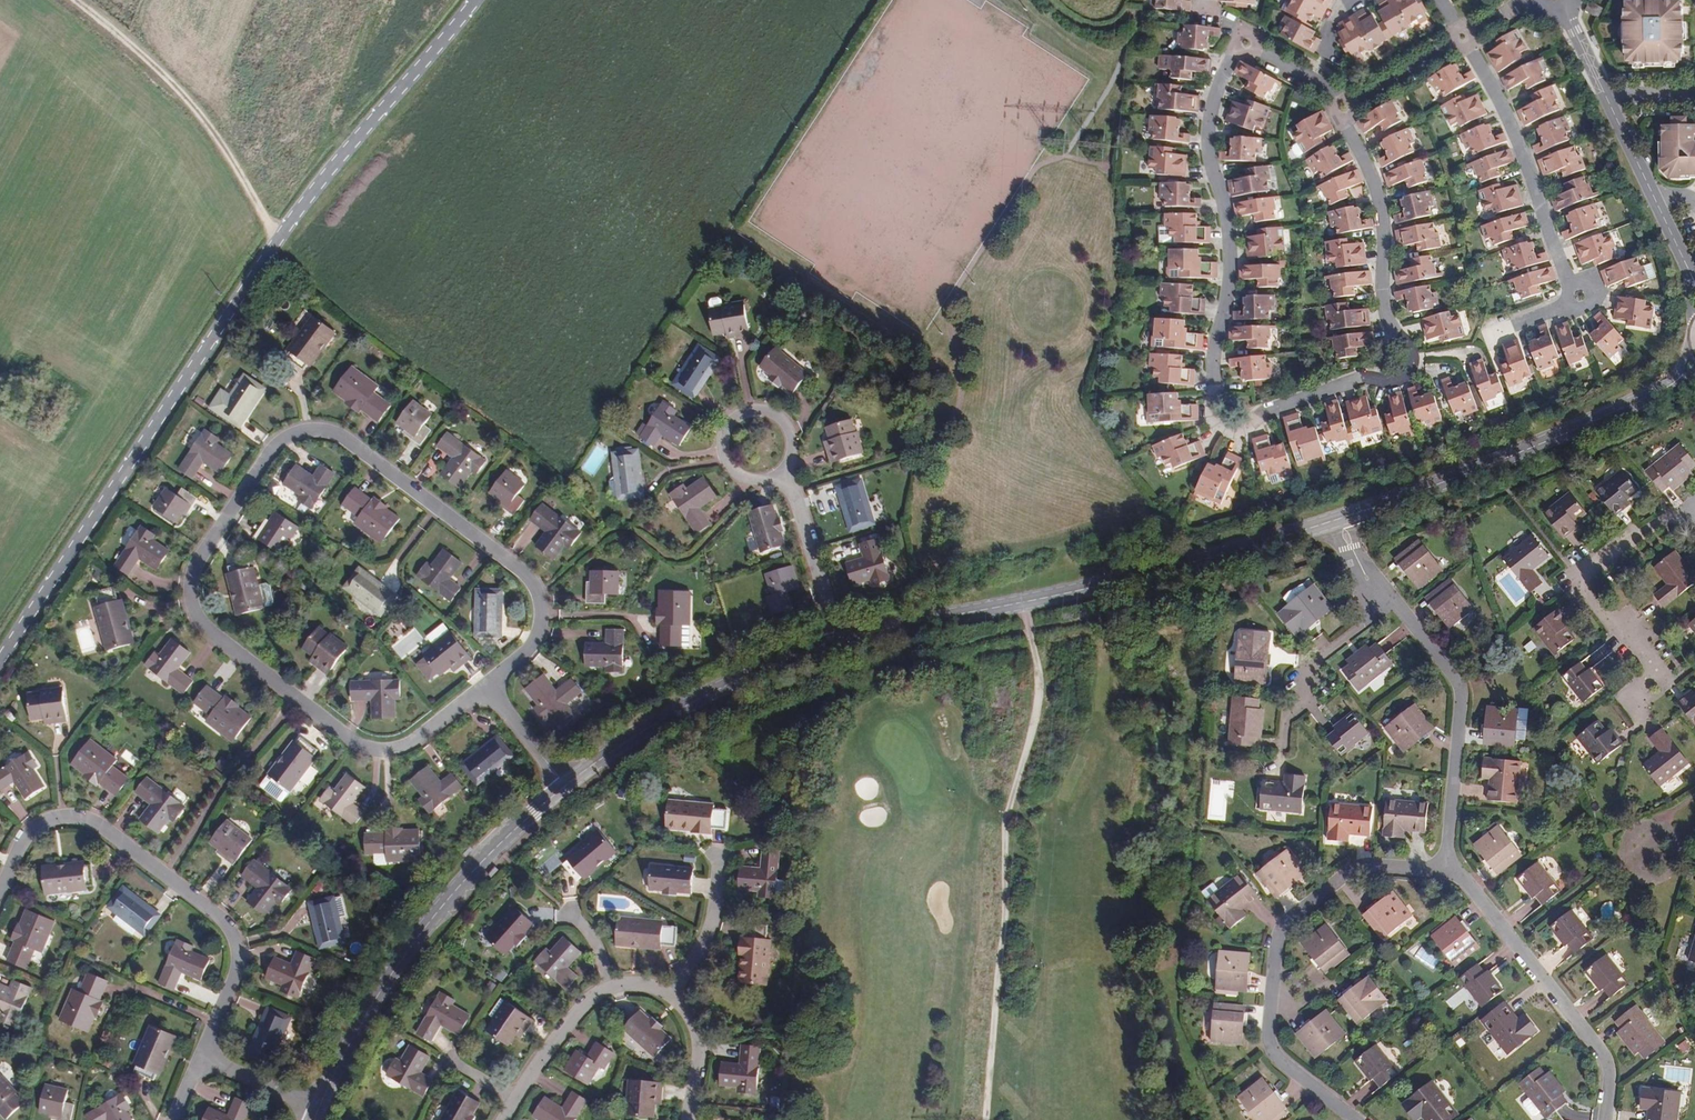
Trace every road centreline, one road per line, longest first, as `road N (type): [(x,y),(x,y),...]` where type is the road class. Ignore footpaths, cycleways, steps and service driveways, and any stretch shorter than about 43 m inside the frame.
road 1 (residential): [(486,687),(537,631),(537,588),(528,577),(343,436),(317,427),(280,438),(196,560),(195,607),(203,623),(363,747),(396,747),(416,737)]
road 2 (residential): [(1343,108),(1377,192),(1385,306),(1409,347),(1411,367),(1396,379),(1360,378),(1267,411),(1244,429),(1225,430),(1209,407),(1229,285),(1224,200),(1208,135),(1225,73),(1247,43)]
road 3 (tertiary): [(473,0),(376,111),(278,243),(0,649)]
road 4 (track): [(1026,602),(1039,691),(1005,826),(1005,915),(985,1119)]
road 5 (tertiary): [(1337,519),(1195,565),(835,639)]
road 6 (residential): [(199,1058),(233,972),(230,931),(216,914),(81,819),(35,826),(0,894)]
road 7 (residential): [(1445,868),(1366,864),(1280,928),(1272,1051),(1358,1119)]
road 8 (tertiary): [(566,785),(423,931),(316,1105)]
road 9 (tertiary): [(1694,357),(1665,388),(1337,519)]
road 10 (residential): [(1492,334),(1560,306),(1569,281),(1517,139),(1463,37)]
road 11 (track): [(80,0),(195,108),(278,243)]
road 12 (tertiary): [(835,639),(664,721),(566,785)]
road 13 (tertiary): [(1563,7),(1694,283)]
road 14 (residential): [(1445,868),(1463,691),(1383,594)]
road 15 (residential): [(1606,1119),(1612,1064),(1472,885)]
road 16 (residential): [(1693,512),(1642,533),(1583,573),(1579,584),(1645,664),(1638,703)]
road 17 (residential): [(781,473),(793,452),(780,418),(758,409),(734,416),(720,436),(722,460),(739,478),(772,479)]
road 18 (residential): [(1284,745),(1297,670),(1383,594)]
road 19 (residential): [(835,639),(781,473)]
road 20 (residential): [(720,858),(712,936),(681,999)]
road 21 (residential): [(606,987),(513,1099)]
road 22 (residential): [(1463,37),(1343,108)]
road 23 (residential): [(566,785),(486,687)]
road 24 (residential): [(316,1105),(199,1058)]
road 25 (residential): [(688,1119),(697,1040),(681,999)]

